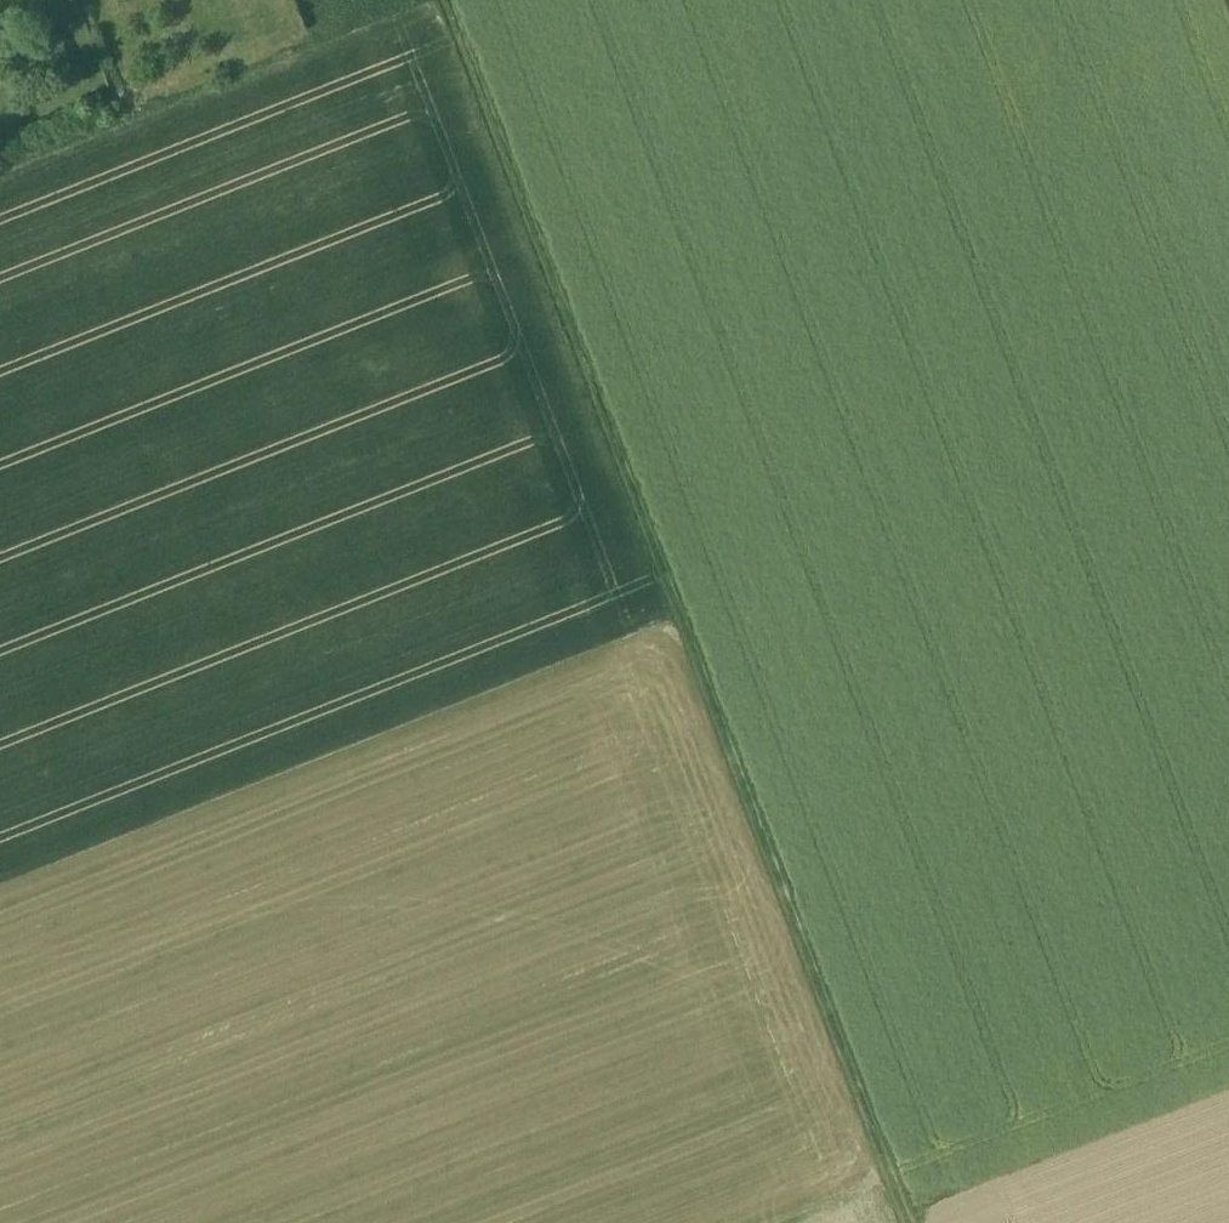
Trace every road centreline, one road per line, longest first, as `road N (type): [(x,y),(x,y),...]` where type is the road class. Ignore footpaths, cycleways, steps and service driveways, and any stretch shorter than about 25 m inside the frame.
road 1 (track): [(457,0),(920,1222)]

